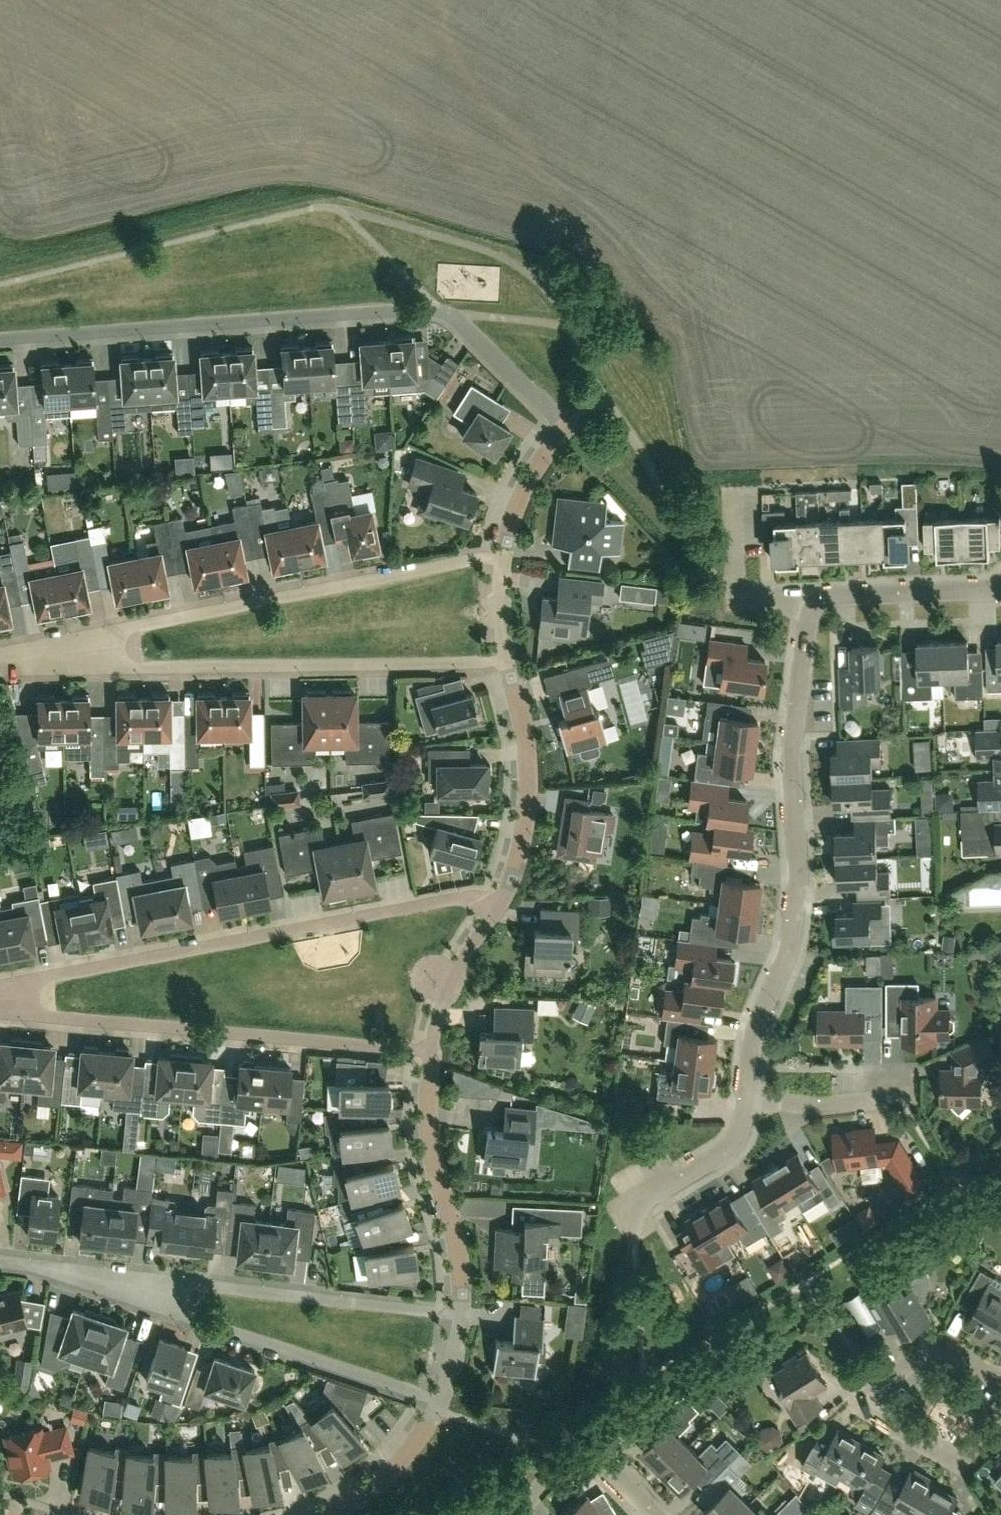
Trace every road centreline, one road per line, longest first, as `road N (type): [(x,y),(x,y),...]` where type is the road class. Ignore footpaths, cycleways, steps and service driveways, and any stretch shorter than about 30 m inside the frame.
road 1 (unclassified): [(748,1100),(757,1023),(793,930),(798,854),(790,779),(813,608),(829,596),(984,590),(1000,583)]
road 2 (residential): [(567,424),(446,314),(419,310),(0,340)]
road 3 (residential): [(0,985),(459,899),(498,907)]
road 4 (residential): [(41,645),(469,560),(502,561)]
road 5 (residential): [(506,664),(96,667),(41,645)]
road 6 (residential): [(27,1266),(459,1313)]
road 7 (residential): [(432,1054),(0,1011)]
road 8 (residential): [(437,1404),(27,1266)]
road 9 (residential): [(1000,1379),(939,1347),(873,1390),(871,1411),(960,1470)]
road 10 (residential): [(432,1054),(432,1148),(458,1254),(459,1313)]
road 11 (residential): [(506,664),(524,727),(529,796),(518,863),(498,907)]
road 12 (residential): [(665,1514),(618,1465),(580,1452),(499,1514)]
road 13 (residential): [(621,1210),(729,1149),(748,1100)]
road 14 (residential): [(498,907),(450,988),(432,1054)]
road 15 (residential): [(437,1404),(396,1466),(332,1514)]
road 16 (residential): [(567,424),(525,488),(502,561)]
road 17 (residential): [(748,1100),(832,1106),(900,1100)]

